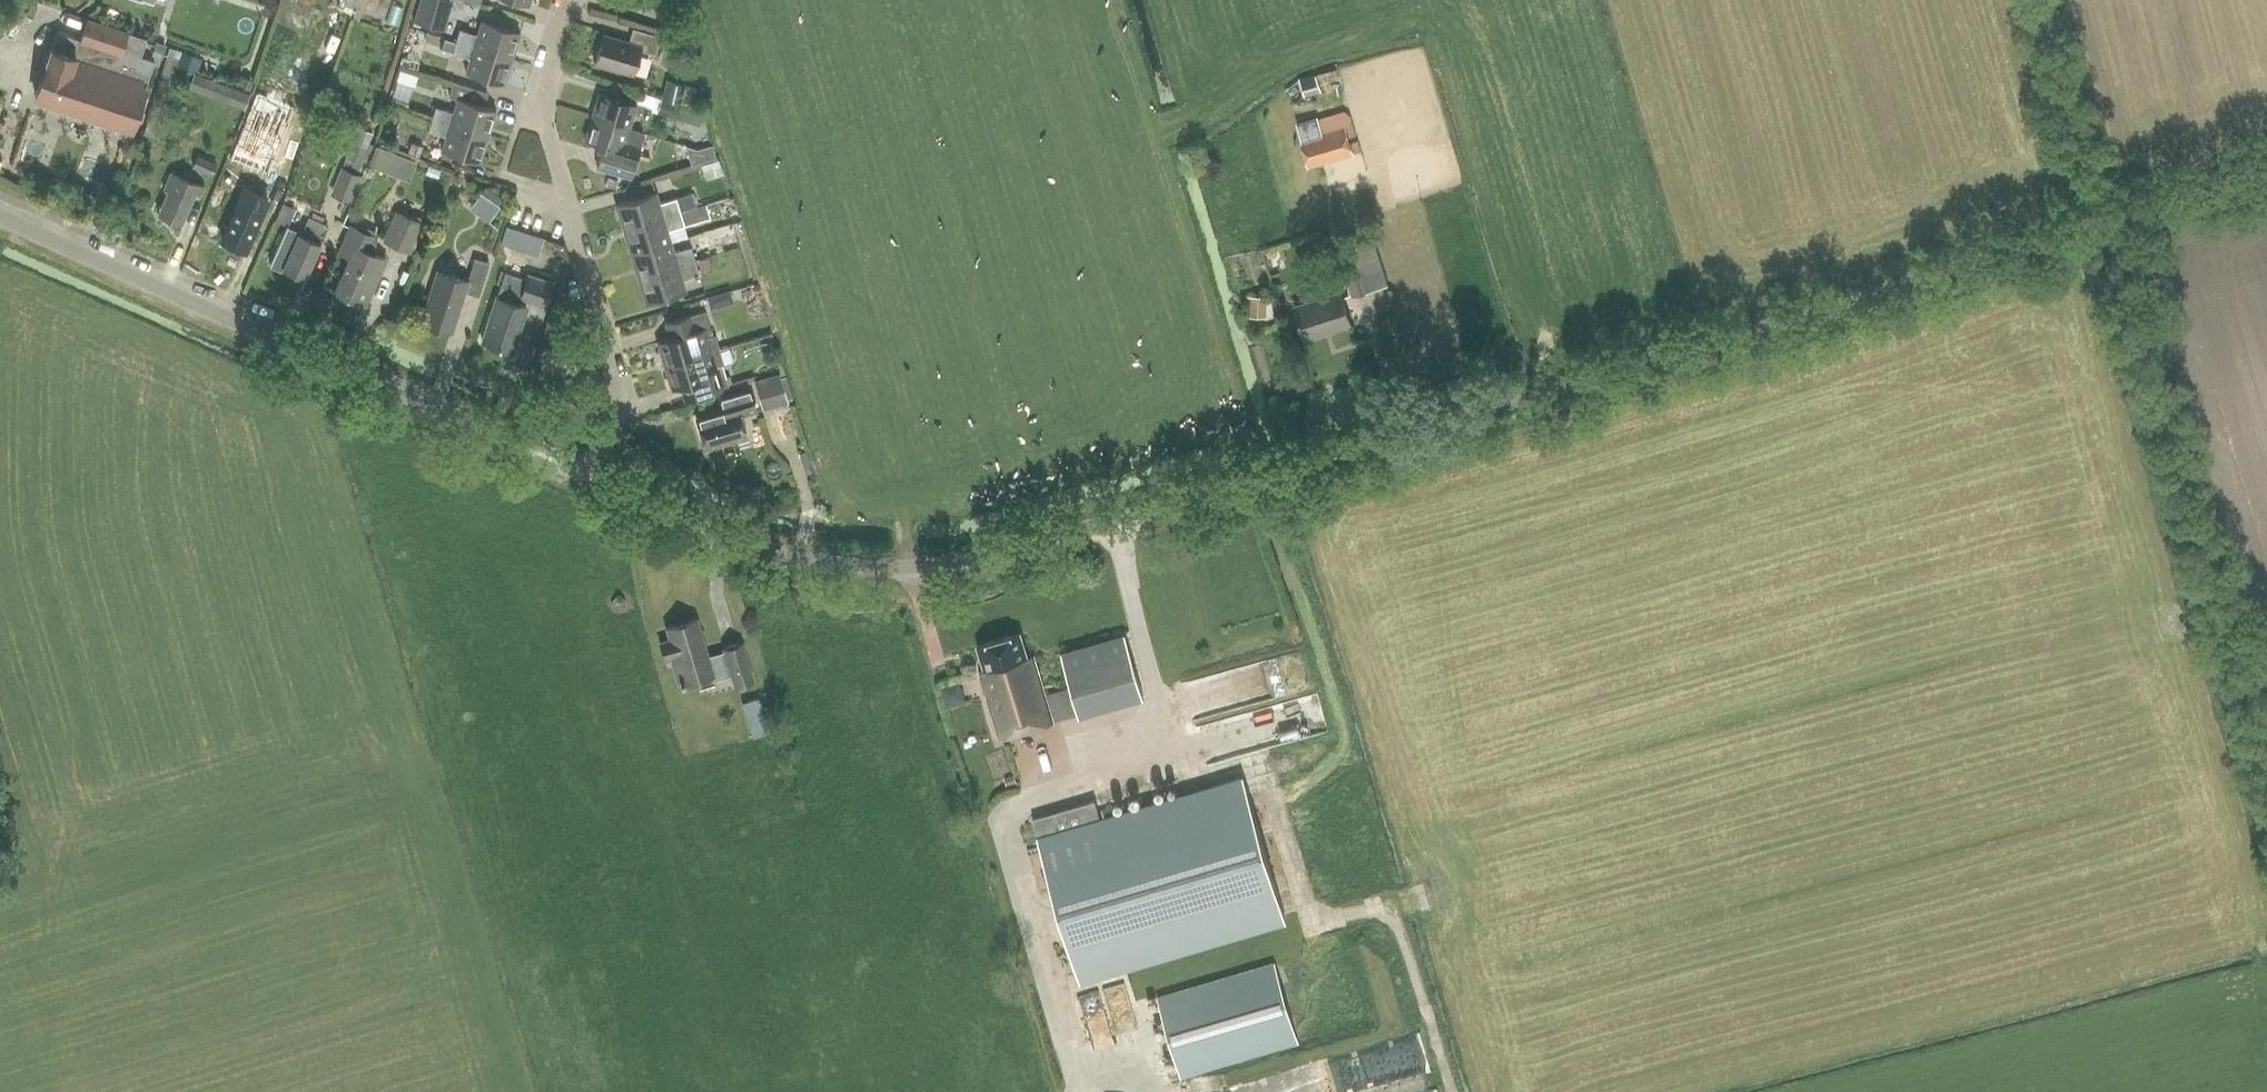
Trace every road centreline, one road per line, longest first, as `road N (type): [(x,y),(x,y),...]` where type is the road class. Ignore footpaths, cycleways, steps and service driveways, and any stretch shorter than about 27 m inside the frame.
road 1 (unclassified): [(2266,174),(951,563),(888,568),(798,559),(595,478)]
road 2 (unclassified): [(595,478),(0,215)]
road 3 (residential): [(595,478),(617,429),(620,378),(544,120),(568,0)]

